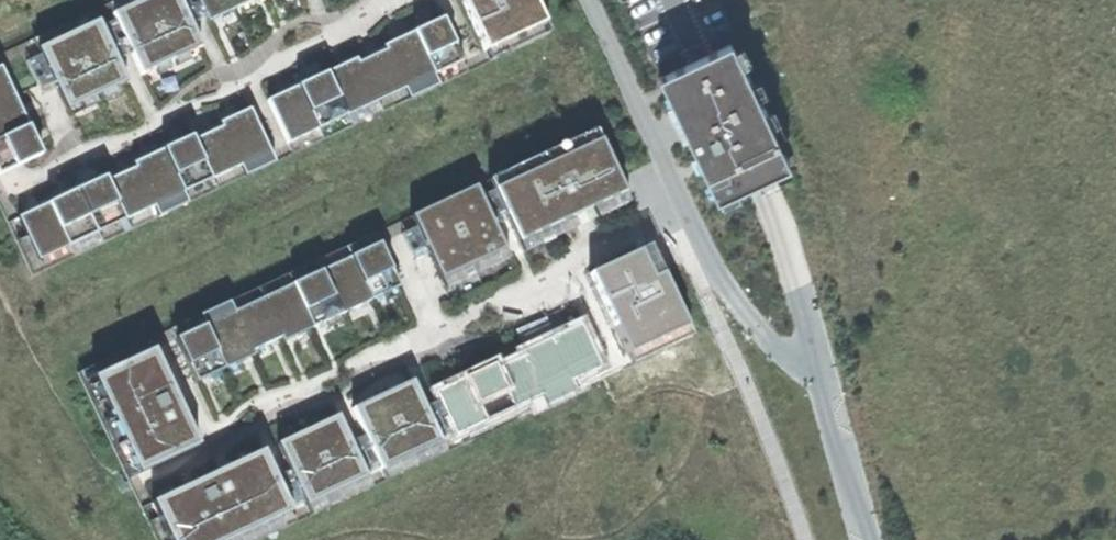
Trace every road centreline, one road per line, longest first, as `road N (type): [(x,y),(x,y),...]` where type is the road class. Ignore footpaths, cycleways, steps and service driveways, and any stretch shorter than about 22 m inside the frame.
road 1 (residential): [(874,539),(828,431),(817,374),(758,327),(721,278),(591,0)]

